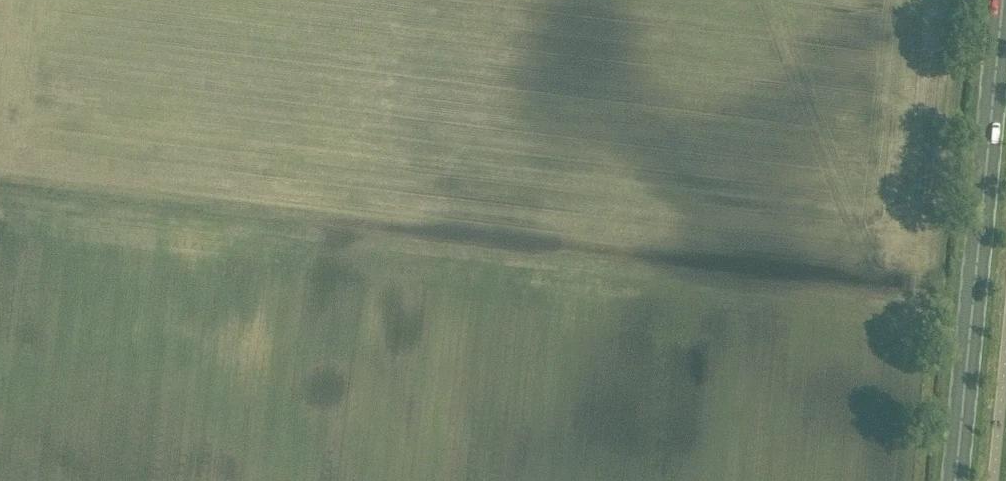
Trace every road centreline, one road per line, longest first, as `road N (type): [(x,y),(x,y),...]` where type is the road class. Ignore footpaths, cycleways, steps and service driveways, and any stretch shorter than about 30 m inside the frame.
road 1 (primary): [(956,480),(1003,0)]

